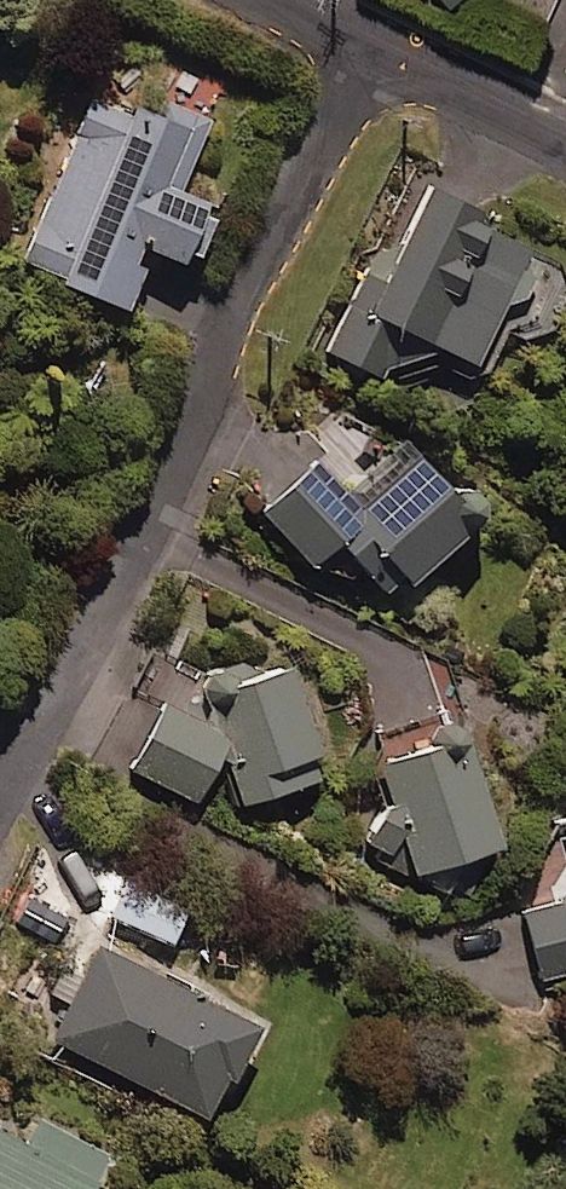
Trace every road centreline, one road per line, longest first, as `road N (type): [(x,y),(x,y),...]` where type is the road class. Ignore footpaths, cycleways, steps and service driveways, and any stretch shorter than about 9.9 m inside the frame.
road 1 (residential): [(379,55),(74,749),(0,875)]
road 2 (residential): [(565,149),(379,55)]
road 3 (residential): [(379,55),(268,0)]

